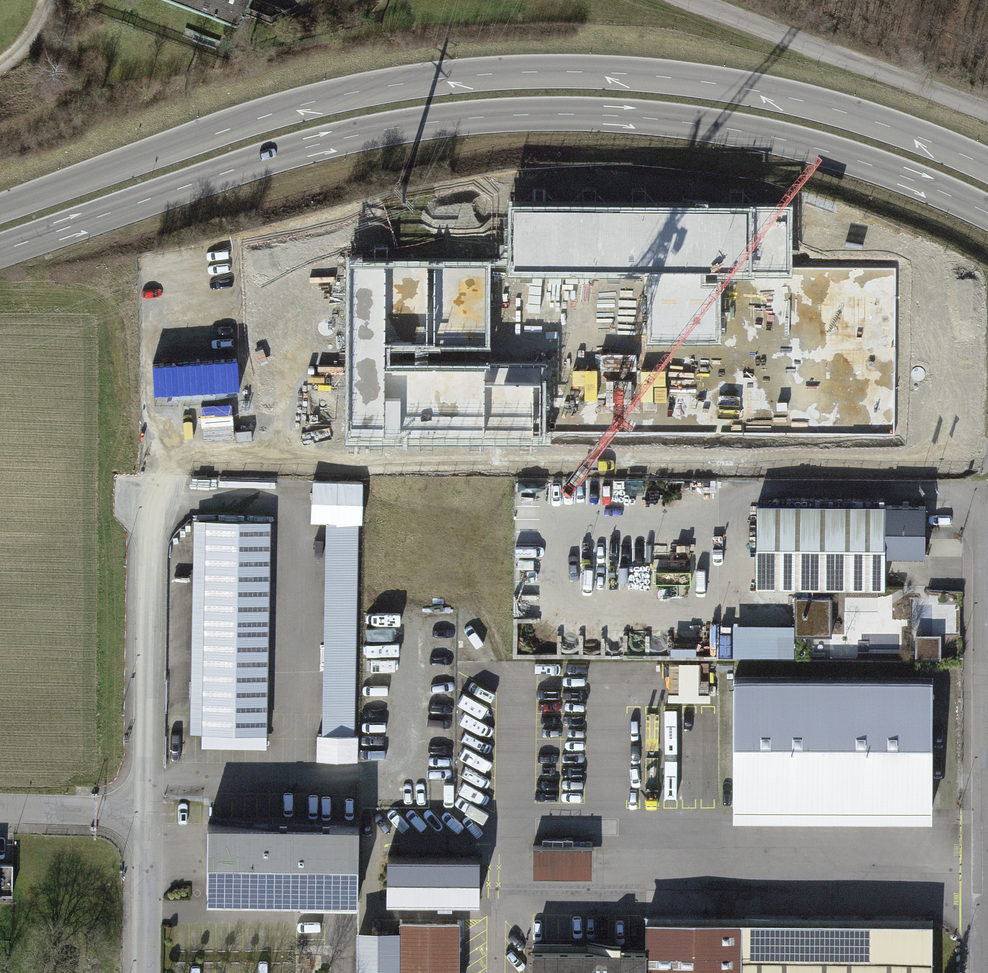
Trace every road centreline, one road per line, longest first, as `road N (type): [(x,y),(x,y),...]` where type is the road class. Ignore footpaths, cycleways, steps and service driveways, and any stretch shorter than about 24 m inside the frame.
road 1 (primary): [(0,250),(306,148),(457,118),(547,113),(763,135),(884,169),(987,217)]
road 2 (primary): [(987,167),(911,132),(722,84),(536,72),(352,92),(0,211)]
road 3 (residential): [(987,112),(686,0)]
road 4 (unclassified): [(152,509),(147,817)]
road 5 (unclassified): [(986,972),(987,771)]
road 6 (unclassified): [(147,817),(146,972)]
road 7 (residential): [(0,813),(147,817)]

